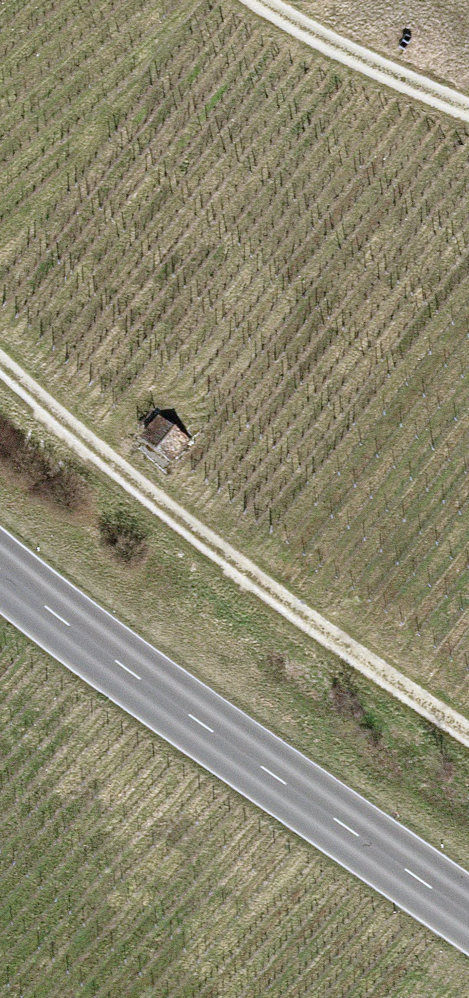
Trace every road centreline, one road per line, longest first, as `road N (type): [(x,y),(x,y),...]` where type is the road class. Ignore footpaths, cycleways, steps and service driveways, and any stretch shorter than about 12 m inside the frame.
road 1 (track): [(0,372),(468,719)]
road 2 (primary): [(0,581),(468,923)]
road 3 (track): [(468,103),(254,0)]

